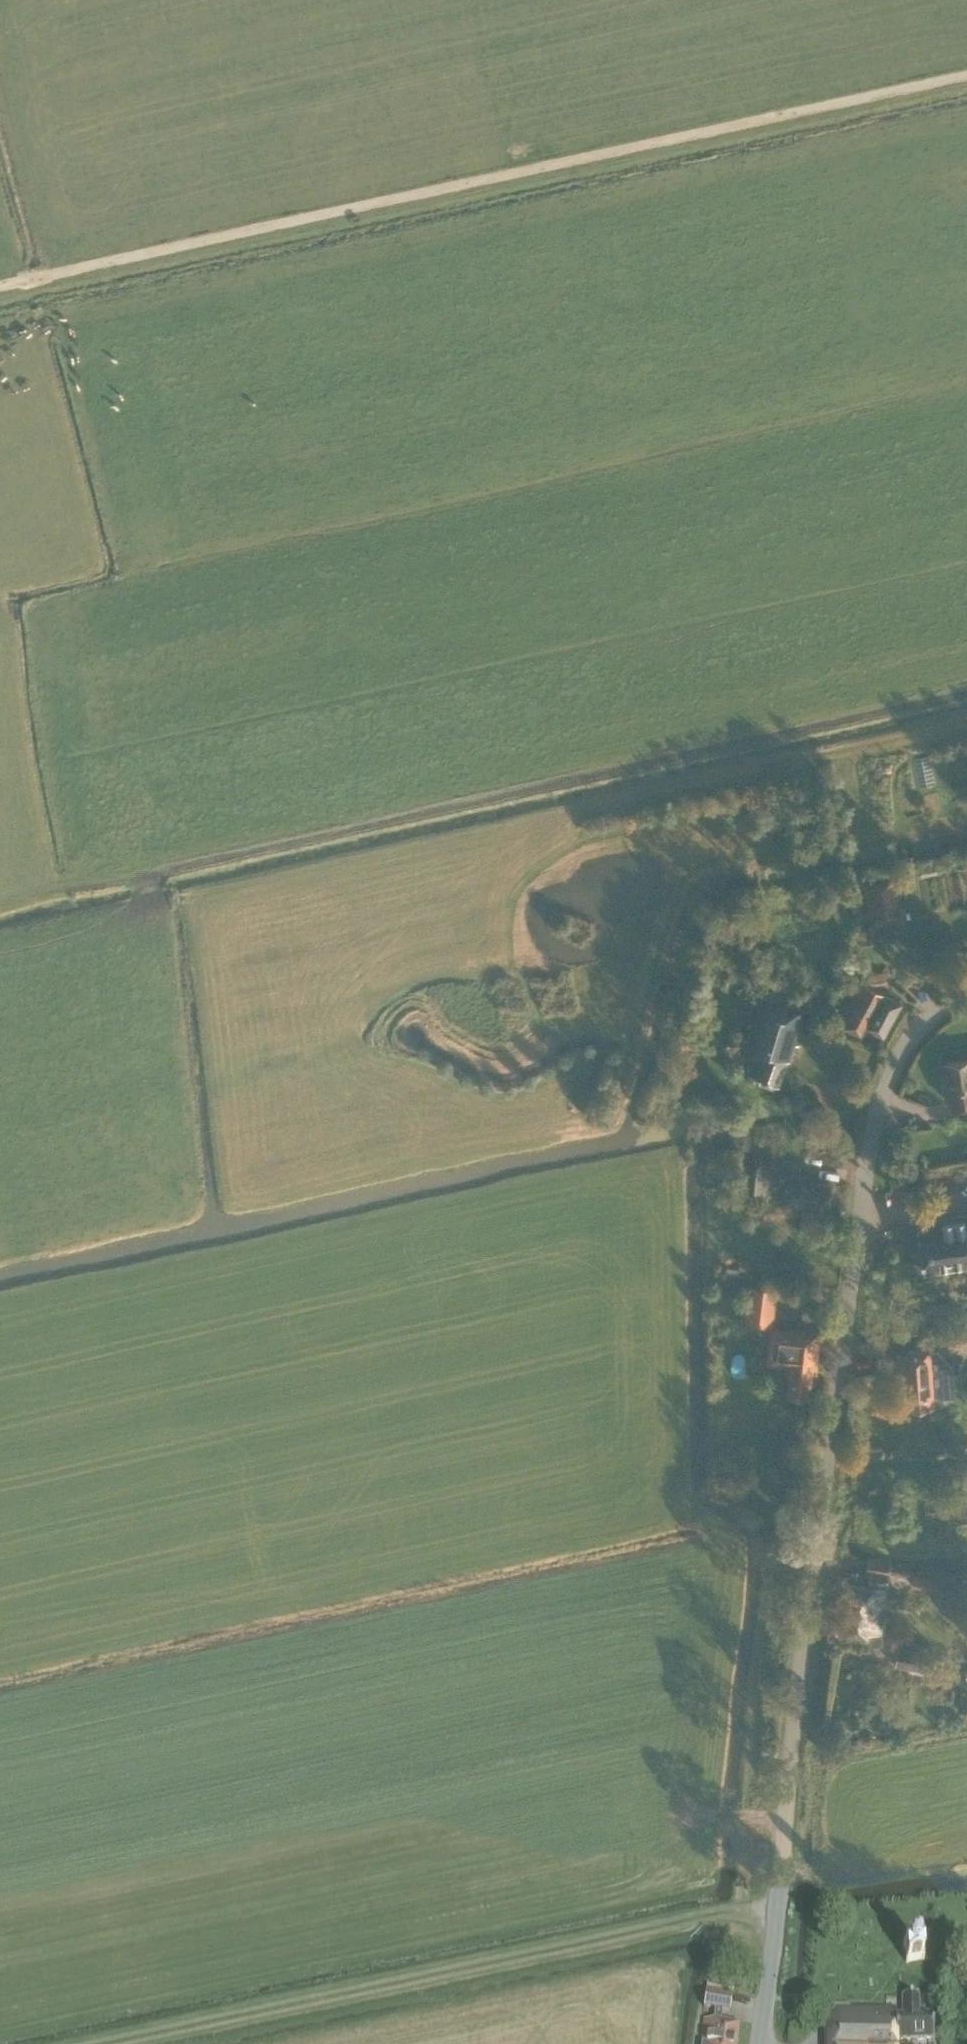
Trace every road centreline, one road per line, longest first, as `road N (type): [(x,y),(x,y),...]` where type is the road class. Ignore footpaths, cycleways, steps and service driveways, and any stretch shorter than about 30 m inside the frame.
road 1 (unclassified): [(758,2043),(796,1688),(870,1144),(901,1049),(934,1013),(966,995)]
road 2 (track): [(102,2043),(708,1916),(776,1911)]

